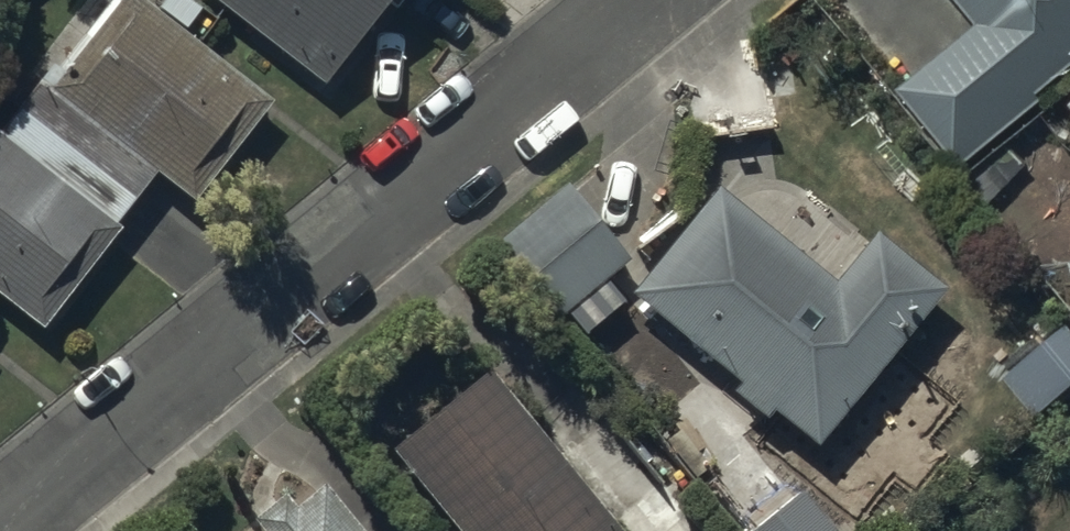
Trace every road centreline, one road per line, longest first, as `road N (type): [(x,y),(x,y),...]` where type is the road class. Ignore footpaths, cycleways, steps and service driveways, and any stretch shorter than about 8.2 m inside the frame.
road 1 (residential): [(641,0),(0,527)]

